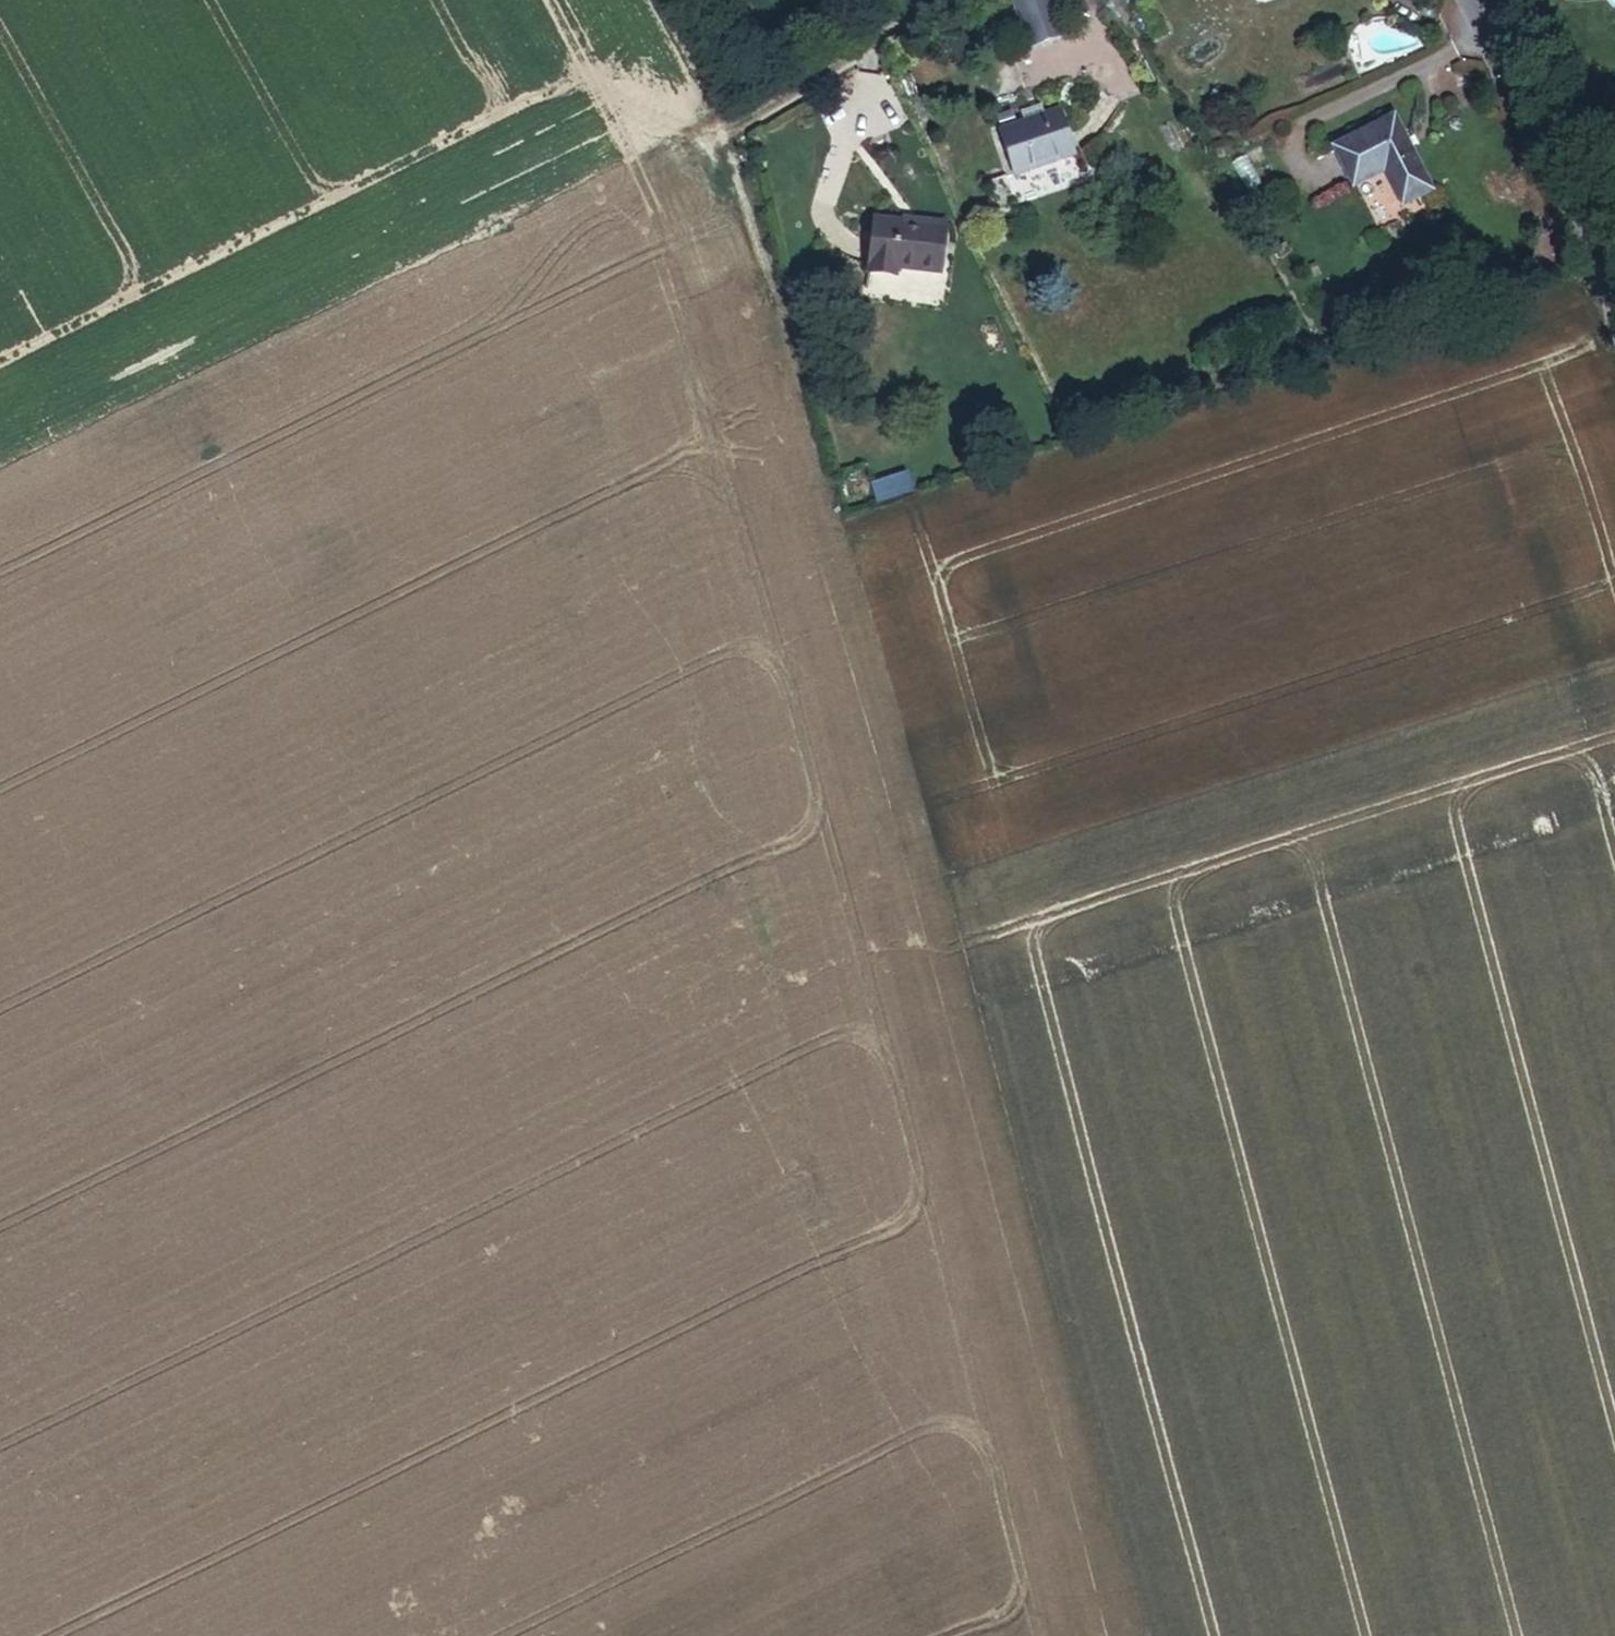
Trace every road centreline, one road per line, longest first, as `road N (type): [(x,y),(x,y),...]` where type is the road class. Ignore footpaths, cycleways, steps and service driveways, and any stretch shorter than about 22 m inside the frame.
road 1 (tertiary): [(1614,357),(1578,262),(1450,0)]

